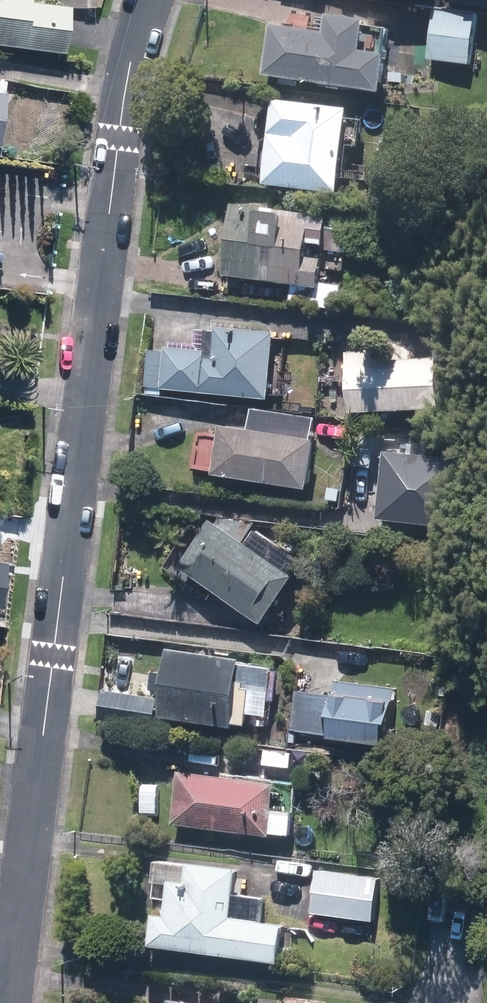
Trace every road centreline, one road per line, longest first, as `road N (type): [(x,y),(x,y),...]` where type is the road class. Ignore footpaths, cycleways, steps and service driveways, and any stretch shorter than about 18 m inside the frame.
road 1 (residential): [(153,0),(127,68),(8,1002)]

